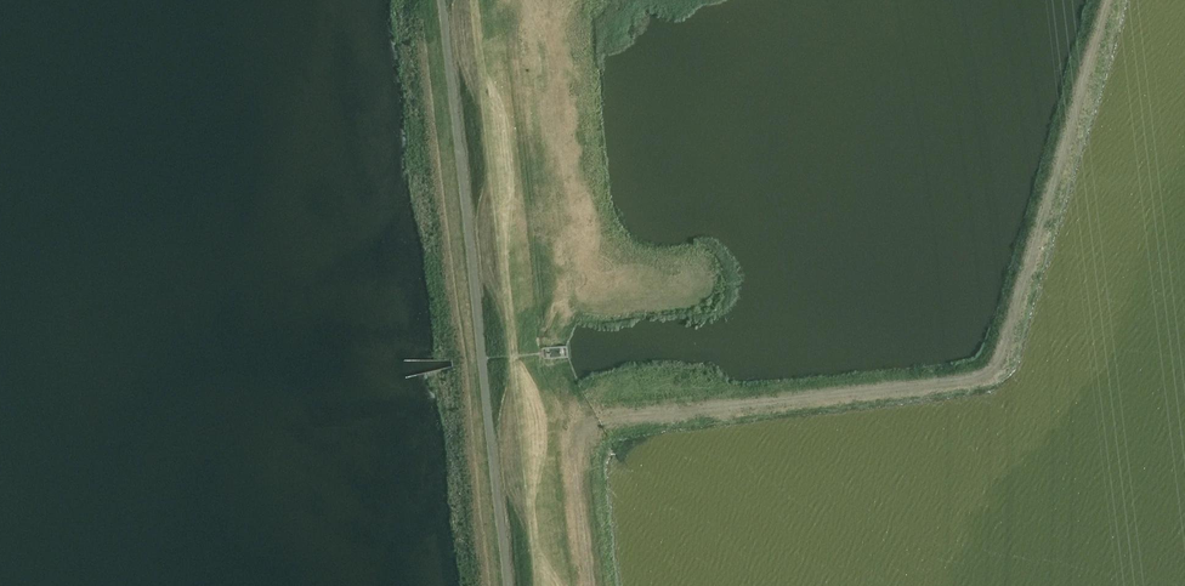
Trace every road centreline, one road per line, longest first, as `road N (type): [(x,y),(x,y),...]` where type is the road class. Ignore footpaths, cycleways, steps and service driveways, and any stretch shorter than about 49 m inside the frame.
road 1 (unclassified): [(508,585),(443,0)]

